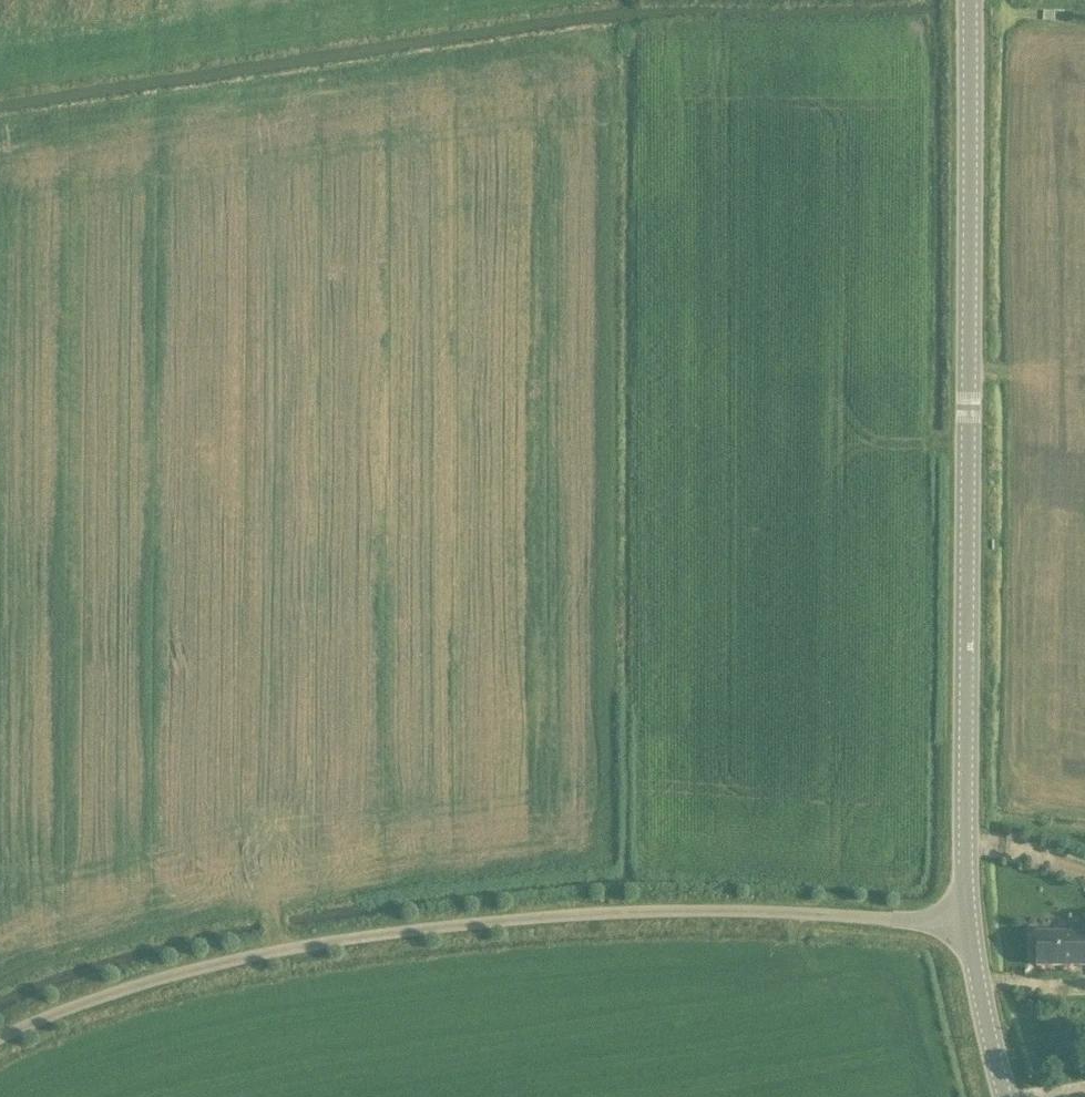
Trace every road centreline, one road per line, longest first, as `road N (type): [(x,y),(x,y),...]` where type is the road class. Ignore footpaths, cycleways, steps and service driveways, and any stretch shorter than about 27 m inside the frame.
road 1 (unclassified): [(0,1040),(141,985),(359,938),(595,915),(966,927)]
road 2 (tertiary): [(966,927),(970,0)]
road 3 (tertiary): [(1005,1096),(966,927)]

